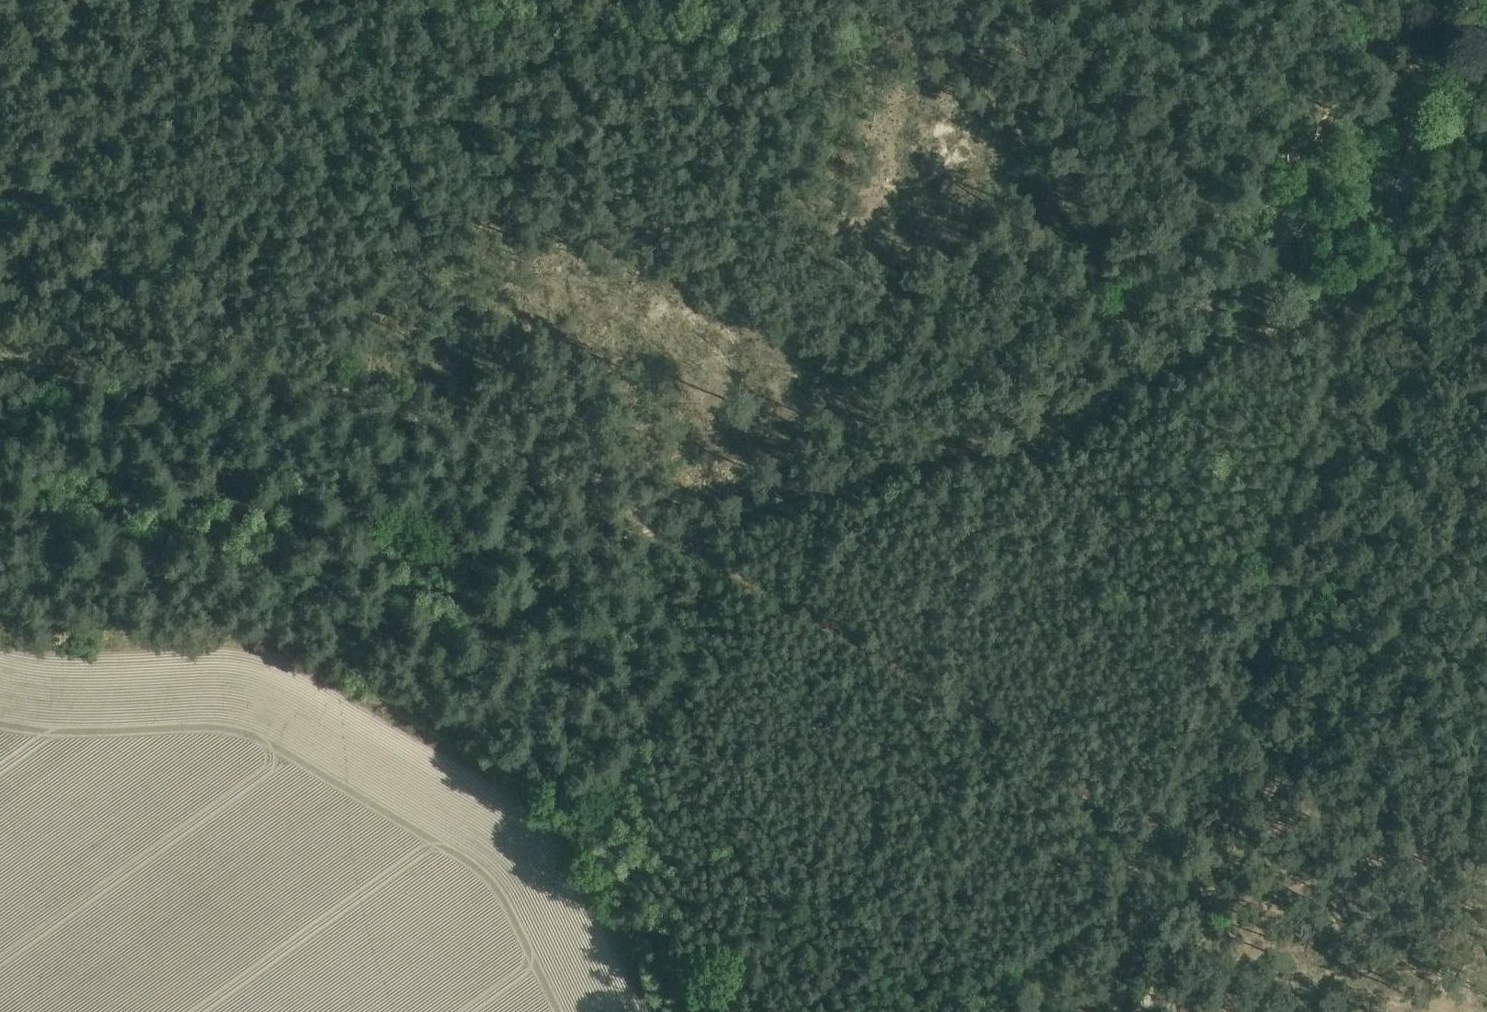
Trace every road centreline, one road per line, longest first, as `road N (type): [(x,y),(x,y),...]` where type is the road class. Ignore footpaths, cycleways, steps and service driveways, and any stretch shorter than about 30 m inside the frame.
road 1 (track): [(1140,860),(1114,913),(944,1011)]
road 2 (track): [(1486,16),(1433,132)]

